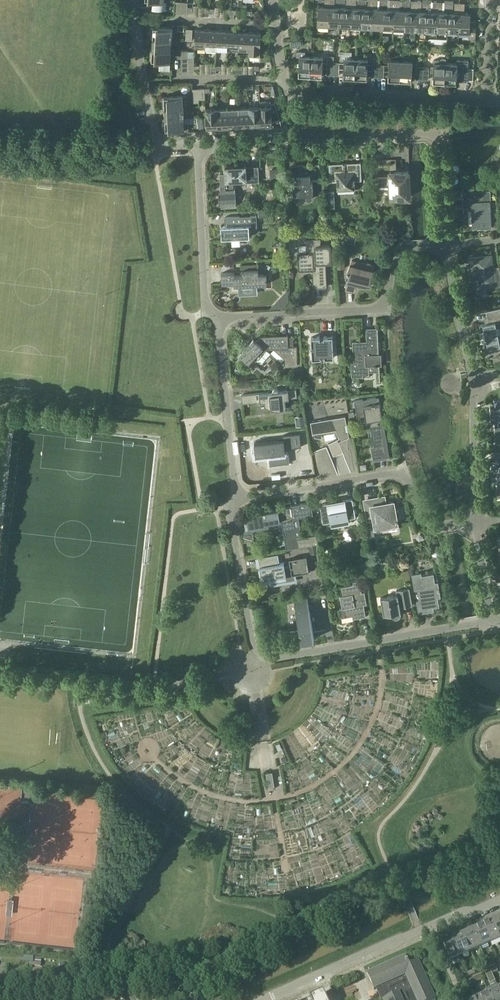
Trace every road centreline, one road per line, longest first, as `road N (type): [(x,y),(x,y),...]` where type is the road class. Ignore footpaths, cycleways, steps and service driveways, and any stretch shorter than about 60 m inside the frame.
road 1 (track): [(377,640),(382,682),(371,722),(350,755),(310,788),(262,801),(224,798),(147,754)]
road 2 (residential): [(477,520),(428,520),(403,472),(235,496)]
road 3 (residential): [(217,321),(381,308),(397,255),(444,246)]
road 4 (residential): [(499,899),(266,999)]
road 5 (residential): [(205,144),(439,135)]
road 6 (residential): [(490,618),(260,655)]
road 7 (residential): [(288,91),(485,101)]
road 8 (residential): [(205,144),(157,141),(135,0)]
road 9 (residential): [(217,321),(206,305),(198,154),(205,144)]
road 10 (residential): [(235,496),(217,321)]
road 11 (residential): [(260,655),(232,524),(235,496)]
road 12 (residential): [(473,382),(444,246)]
road 13 (residential): [(477,520),(473,382)]
road 14 (residential): [(23,999),(142,975)]

